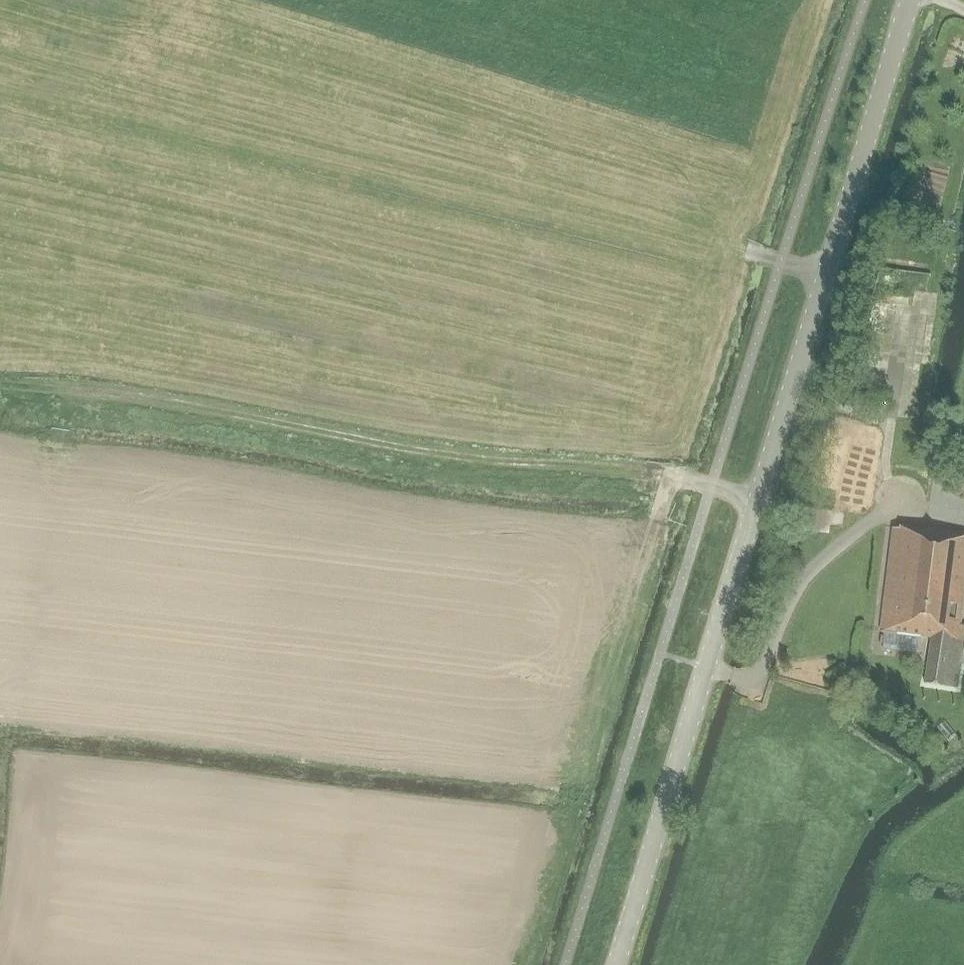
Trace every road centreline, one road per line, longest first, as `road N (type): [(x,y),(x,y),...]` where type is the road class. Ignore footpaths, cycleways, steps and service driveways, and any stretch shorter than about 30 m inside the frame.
road 1 (secondary): [(617,964),(911,0)]
road 2 (track): [(839,518),(783,512),(670,477),(659,519)]

